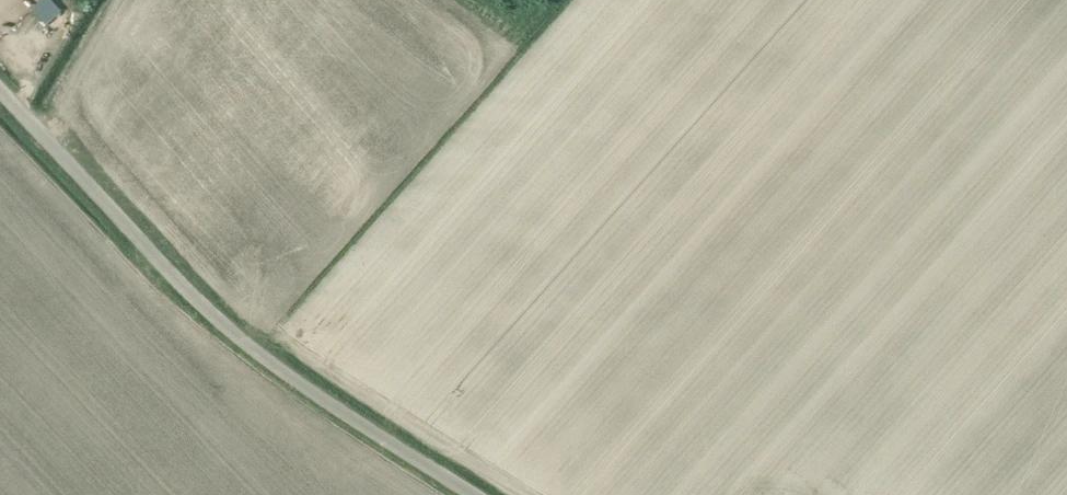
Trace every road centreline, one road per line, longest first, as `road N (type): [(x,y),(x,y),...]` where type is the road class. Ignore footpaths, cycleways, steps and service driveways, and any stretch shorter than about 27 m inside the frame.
road 1 (unclassified): [(475,494),(225,326),(0,88)]

